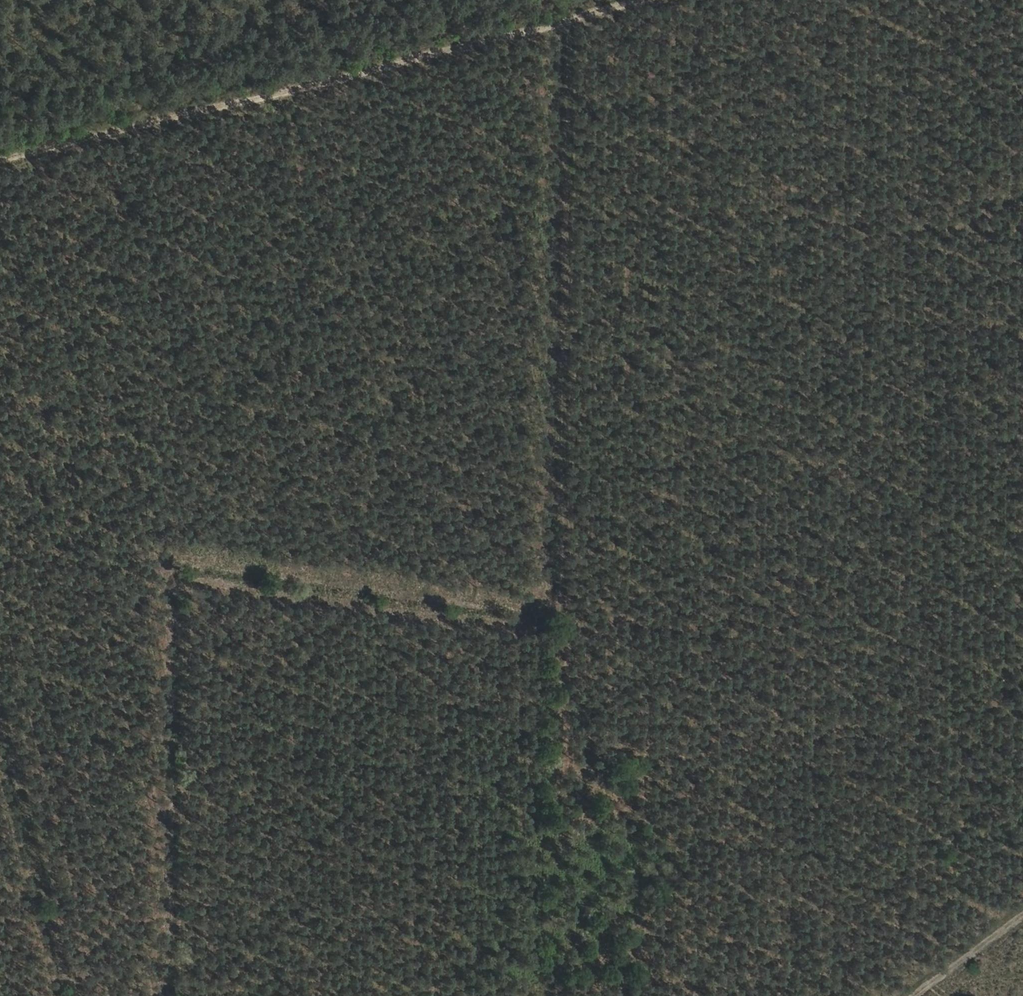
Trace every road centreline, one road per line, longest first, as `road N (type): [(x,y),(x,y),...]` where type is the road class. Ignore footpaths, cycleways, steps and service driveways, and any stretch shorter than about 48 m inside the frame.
road 1 (track): [(917,995),(1022,917)]

